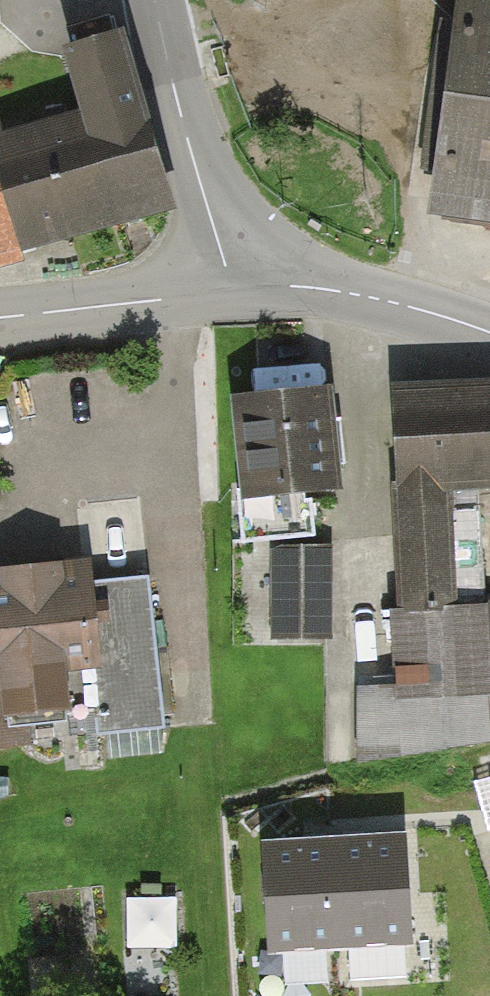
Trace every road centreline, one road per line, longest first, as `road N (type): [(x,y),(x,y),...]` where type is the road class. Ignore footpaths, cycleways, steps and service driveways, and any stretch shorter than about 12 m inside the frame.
road 1 (tertiary): [(231,287),(154,0)]
road 2 (tertiary): [(231,287),(361,295),(489,333)]
road 3 (tertiary): [(0,316),(231,287)]

